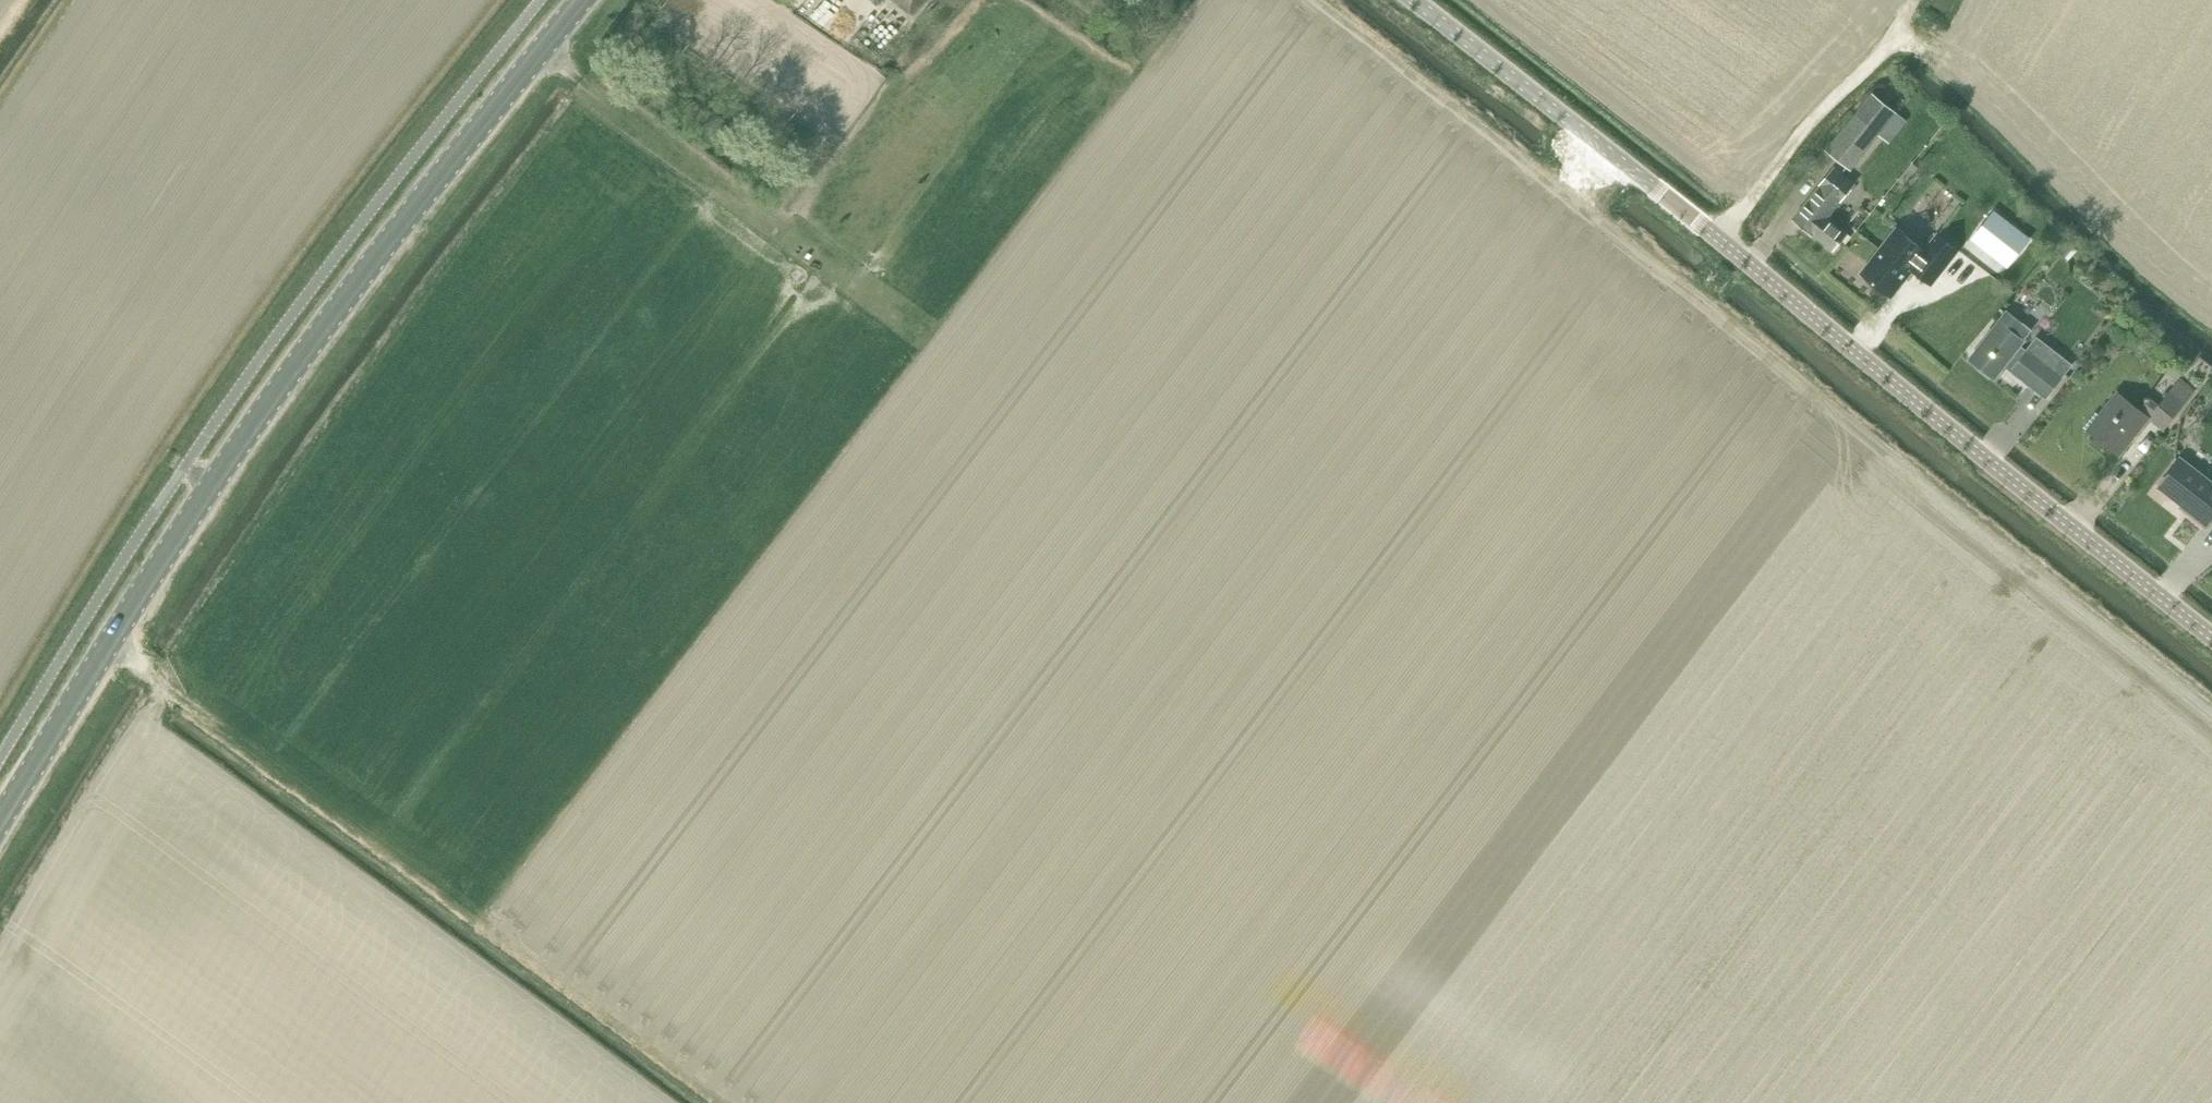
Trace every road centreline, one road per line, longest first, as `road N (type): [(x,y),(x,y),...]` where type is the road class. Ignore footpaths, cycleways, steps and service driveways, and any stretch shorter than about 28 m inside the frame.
road 1 (tertiary): [(2211,634),(1414,0)]
road 2 (primary): [(0,822),(240,445),(582,0)]
road 3 (track): [(1719,239),(1807,128),(1883,53),(1915,0)]

